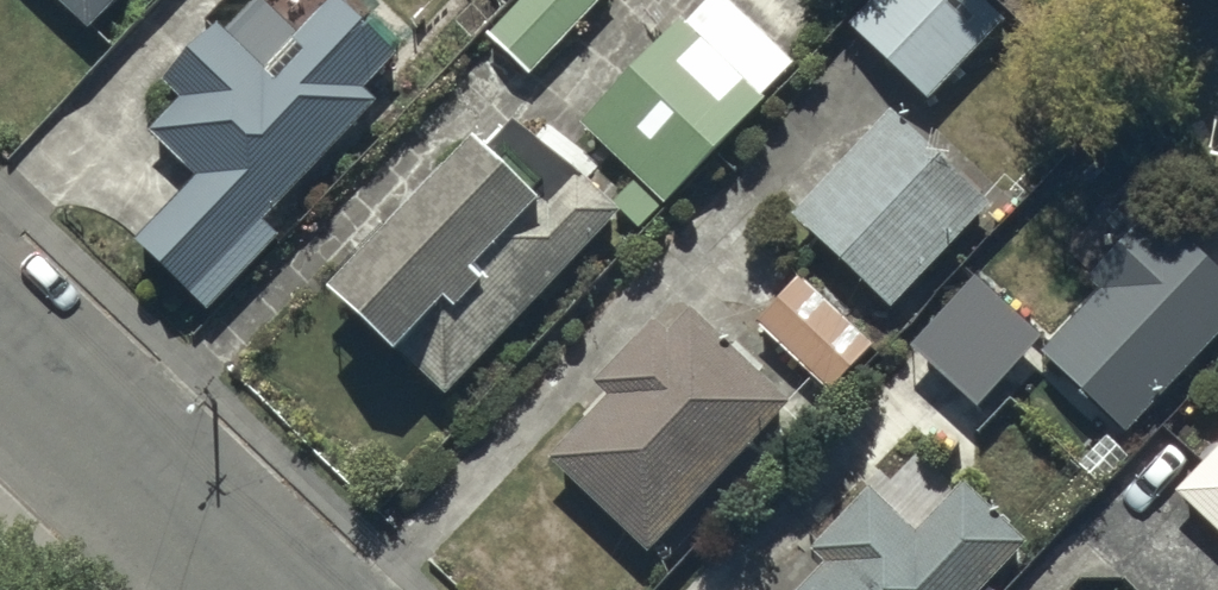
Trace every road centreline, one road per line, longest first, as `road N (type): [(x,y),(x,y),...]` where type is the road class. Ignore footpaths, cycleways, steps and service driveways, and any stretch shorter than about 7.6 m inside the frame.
road 1 (residential): [(288,589),(0,308)]

